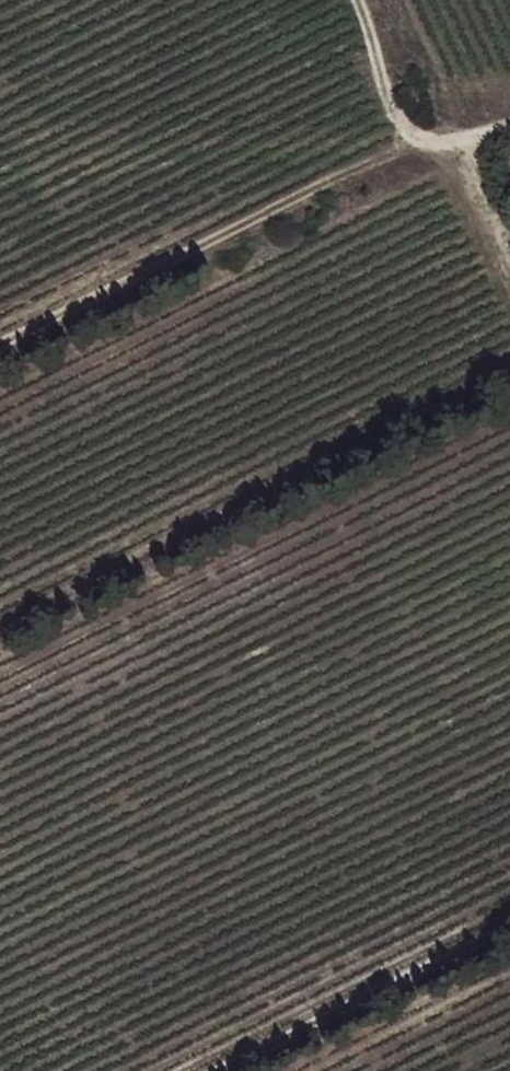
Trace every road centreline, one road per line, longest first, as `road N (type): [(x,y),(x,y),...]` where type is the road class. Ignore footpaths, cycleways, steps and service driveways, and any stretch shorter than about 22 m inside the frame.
road 1 (track): [(420,137),(0,343)]
road 2 (track): [(223,1070),(509,926)]
road 3 (track): [(509,128),(447,142),(420,137),(396,121),(357,0)]
road 4 (track): [(509,269),(467,137)]

